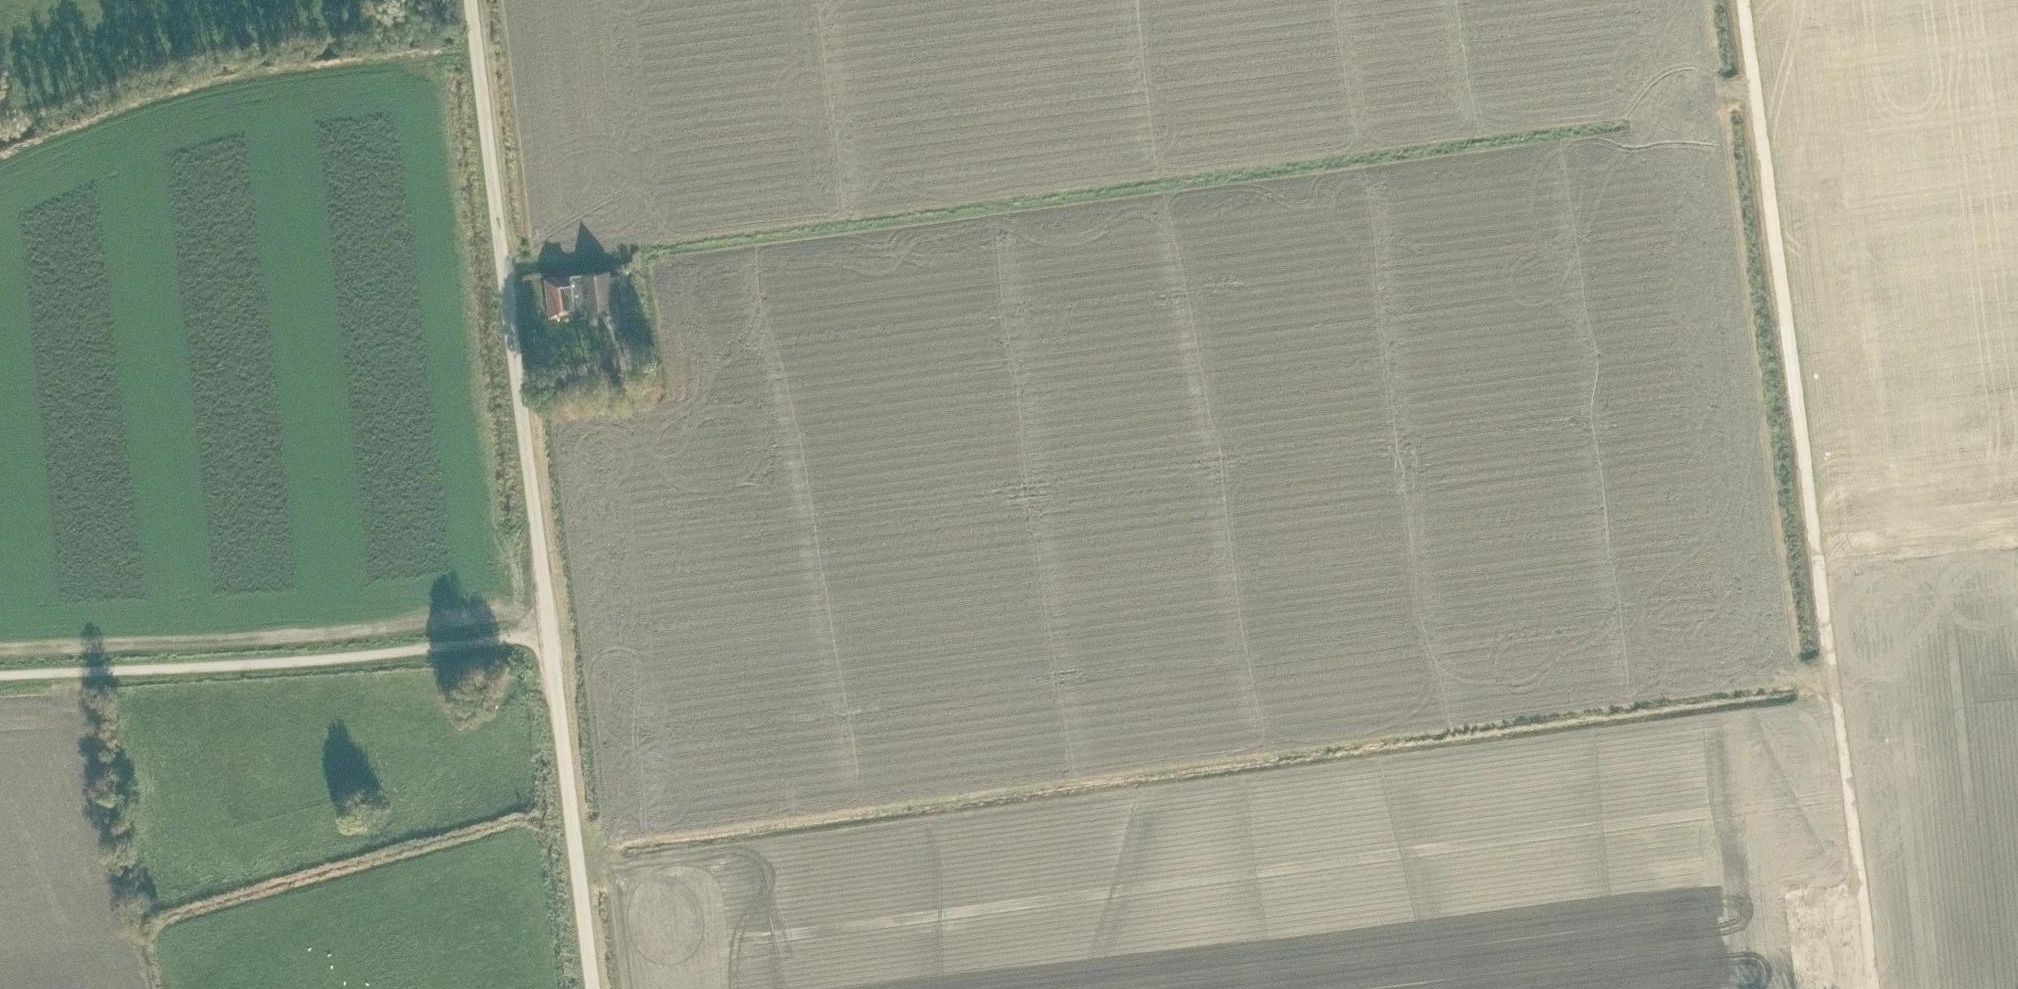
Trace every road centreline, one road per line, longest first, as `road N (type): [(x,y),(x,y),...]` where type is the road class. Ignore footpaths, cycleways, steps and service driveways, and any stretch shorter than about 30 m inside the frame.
road 1 (unclassified): [(593,988),(471,0)]
road 2 (track): [(1859,900),(1743,0)]

